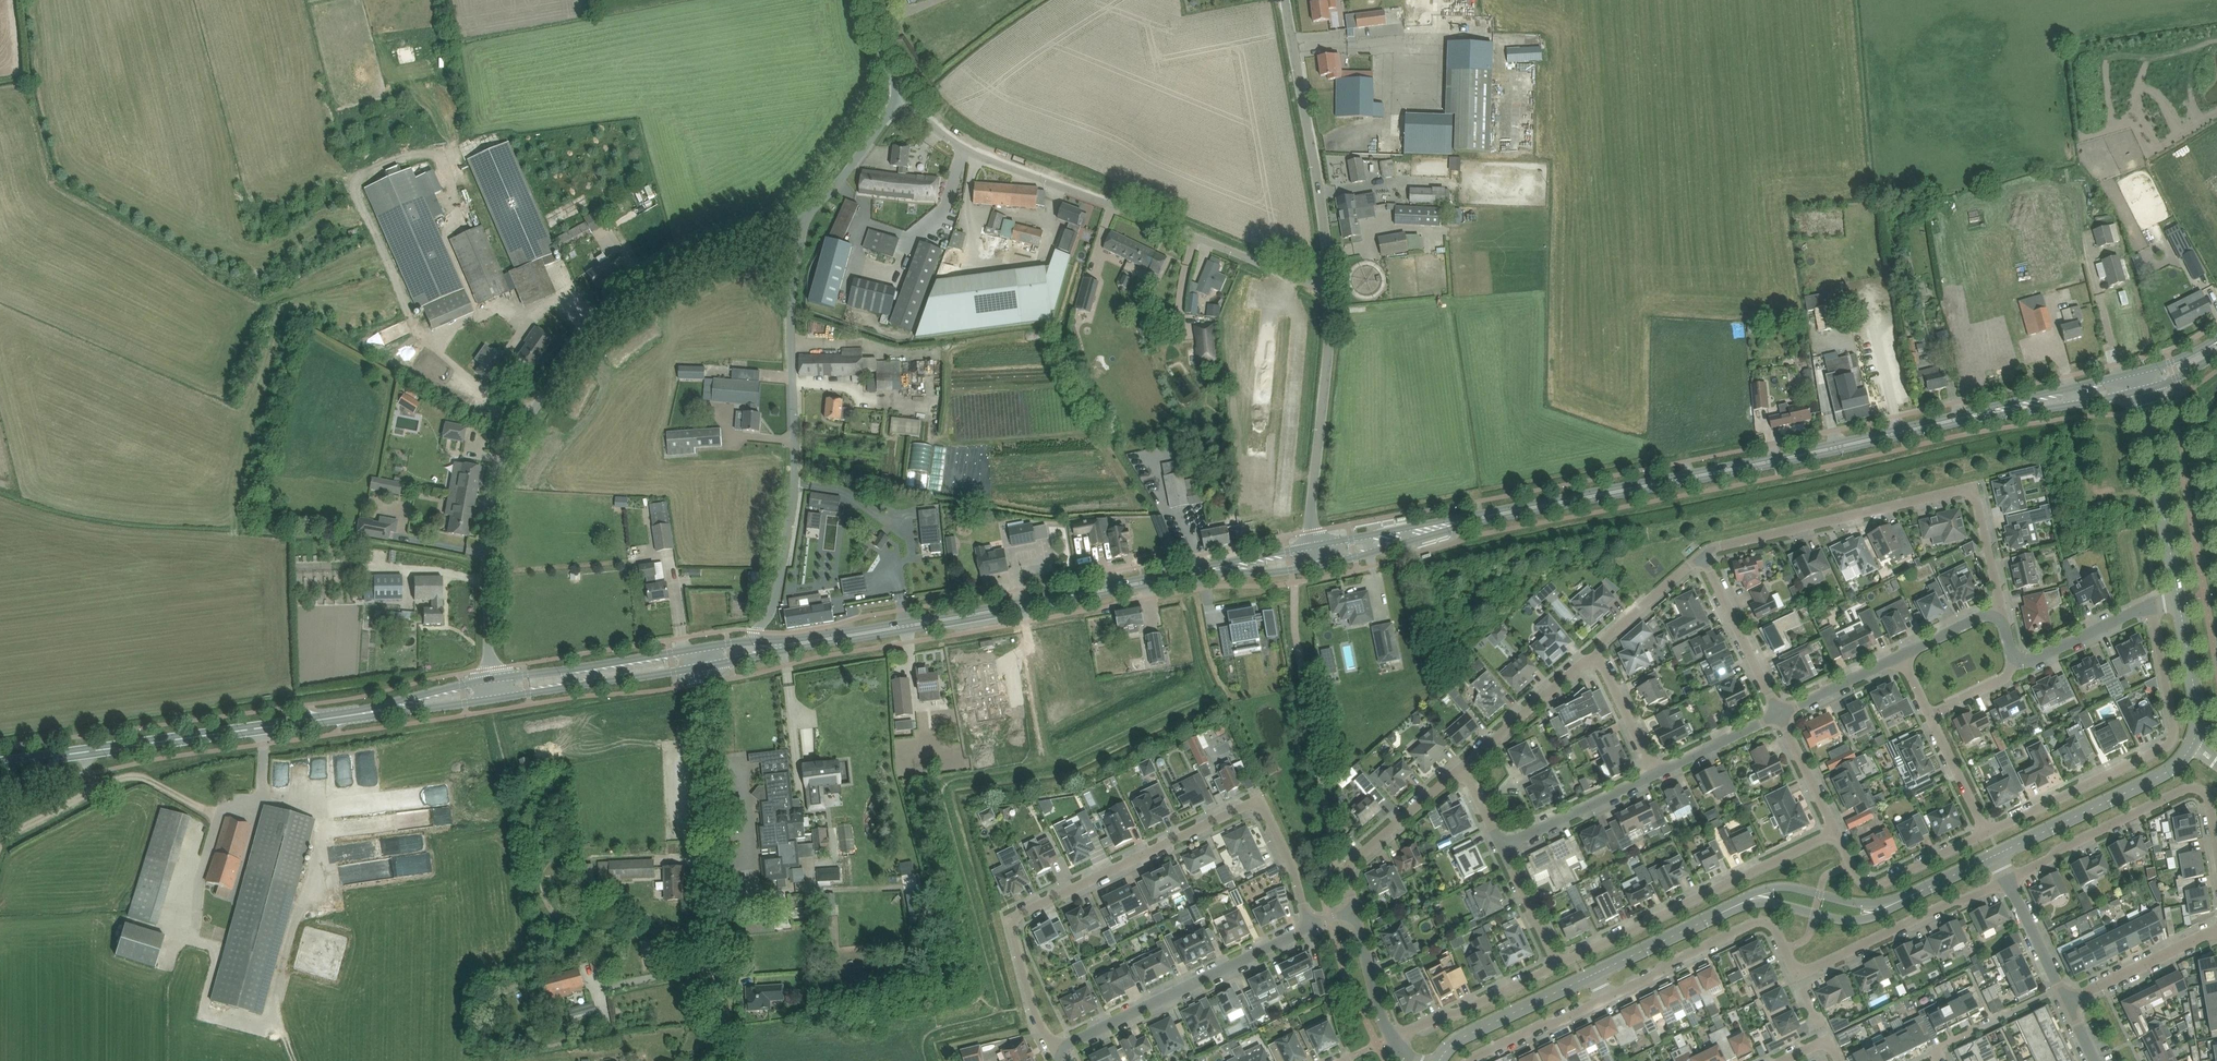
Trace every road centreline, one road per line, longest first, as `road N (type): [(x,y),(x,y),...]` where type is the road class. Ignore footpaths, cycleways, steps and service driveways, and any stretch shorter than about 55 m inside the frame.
road 1 (secondary): [(2136,374),(1897,431),(1315,547)]
road 2 (secondary): [(1319,565),(2139,391)]
road 3 (secondary): [(705,667),(1319,565)]
road 4 (unclassified): [(492,679),(490,489),(529,417),(607,319),(804,215)]
road 5 (secondary): [(1315,547),(857,630),(748,641)]
road 6 (residential): [(1308,927),(1296,877),(1264,809),(1252,804),(1022,913),(1013,928),(1034,1012),(1061,1049)]
road 7 (unclassified): [(1329,289),(971,153),(904,95)]
road 8 (tertiary): [(1594,974),(1745,902),(1773,895),(1880,911),(1997,855)]
road 9 (unclassified): [(755,631),(771,615),(793,491),(791,314),(804,215)]
road 10 (residential): [(1998,620),(1975,494),(1966,490),(1703,556)]
road 11 (unclassified): [(723,1060),(705,667)]
road 12 (secondary): [(0,763),(368,713)]
road 13 (tertiary): [(1997,855),(2185,758),(2197,731),(2179,606)]
road 14 (residential): [(1987,833),(2173,739),(2150,608)]
road 15 (residential): [(1560,964),(1834,834)]
road 16 (unclassified): [(1329,289),(1324,211),(1285,0)]
road 17 (residential): [(2216,857),(2207,796),(2197,791),(2008,880)]
road 18 (residential): [(1308,927),(1061,1049)]
road 19 (unclassified): [(1315,547),(1310,518),(1329,289)]
road 20 (residential): [(1607,999),(1755,925),(1772,928),(1796,975)]
road 21 (residential): [(1796,975),(2008,880)]
road 22 (tertiary): [(2179,606),(2139,391)]
road 23 (secondary): [(495,699),(705,667)]
road 24 (secondary): [(702,648),(492,679)]
road 25 (residential): [(1353,913),(1351,865),(1465,769)]
road 26 (residential): [(1987,833),(1901,656)]
road 27 (residential): [(1834,834),(1871,887),(1987,833)]
road 28 (residential): [(1393,1041),(1560,964)]
road 29 (tertiary): [(1441,1060),(1460,1039),(1594,974)]
road 30 (residential): [(1779,713),(1703,556)]
road 31 (residential): [(1465,769),(1596,654)]
road 32 (residential): [(1503,845),(1655,773)]
road 33 (residential): [(2067,1002),(2216,933)]
road 34 (unclassified): [(804,215),(834,189),(904,95)]
road 35 (residential): [(1471,1060),(1607,999)]
road 36 (residential): [(1596,654),(1703,556)]
road 37 (residential): [(2017,661),(2150,608)]
road 38 (residential): [(1655,773),(1779,713)]
road 39 (residential): [(1779,713),(1901,656)]
road 40 (residential): [(1393,1041),(1353,913)]
road 41 (residential): [(1834,834),(1779,713)]
road 42 (residential): [(1655,773),(1596,654)]
road 43 (residential): [(1560,964),(1503,845)]
road 44 (secondary): [(492,679),(368,713)]
road 45 (secondary): [(368,713),(495,699)]
road 46 (residential): [(2061,990),(2008,880)]

